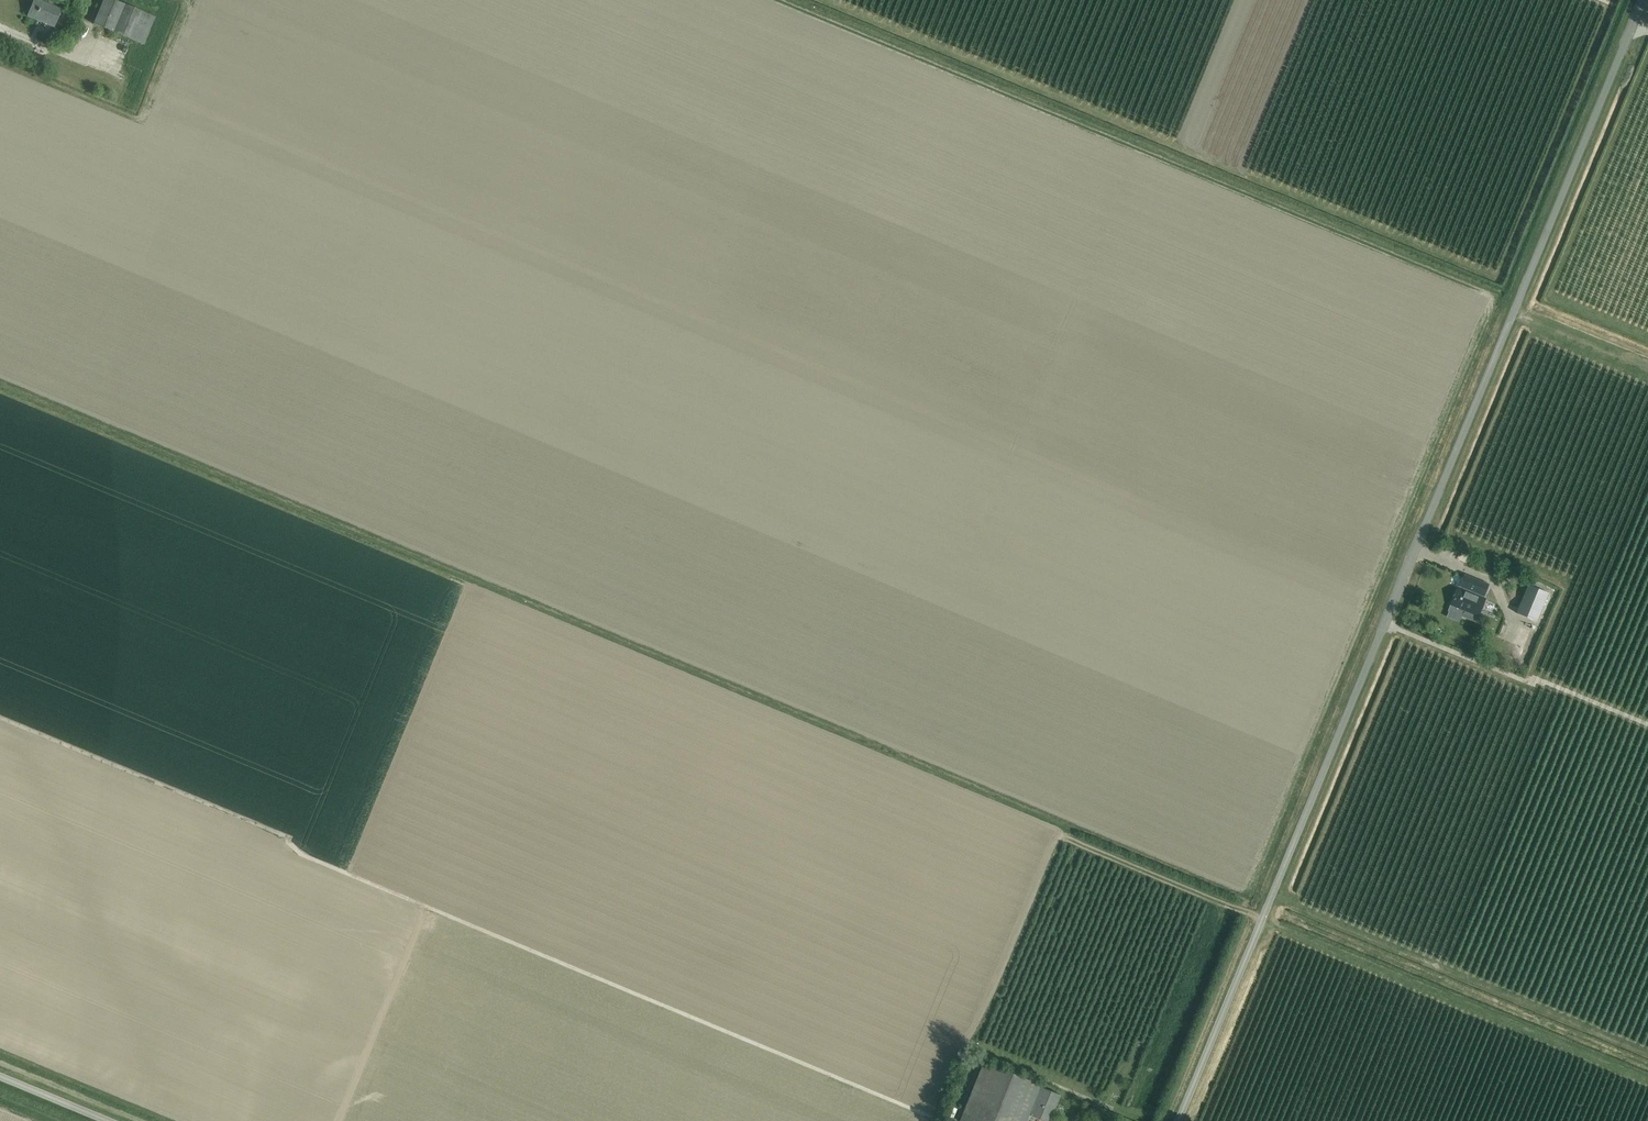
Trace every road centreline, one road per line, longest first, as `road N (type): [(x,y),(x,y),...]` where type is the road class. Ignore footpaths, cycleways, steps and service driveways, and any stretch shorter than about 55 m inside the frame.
road 1 (unclassified): [(1177,1120),(1639,0)]

